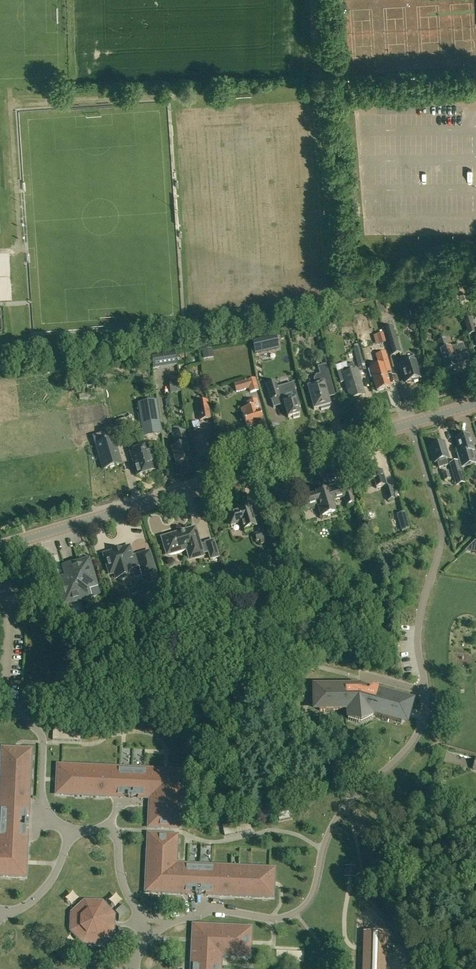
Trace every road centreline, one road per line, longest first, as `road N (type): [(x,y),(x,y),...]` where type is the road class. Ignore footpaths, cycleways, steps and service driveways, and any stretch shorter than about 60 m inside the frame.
road 1 (secondary): [(31,538),(412,423)]
road 2 (residential): [(208,909),(278,918),(306,904),(333,825),(413,742),(425,691)]
road 3 (residential): [(31,538),(30,576),(9,603),(4,697),(43,738),(47,816),(69,828)]
road 4 (residential): [(425,691),(417,640),(442,534),(412,423)]
road 5 (residential): [(69,828),(51,882),(0,918)]

